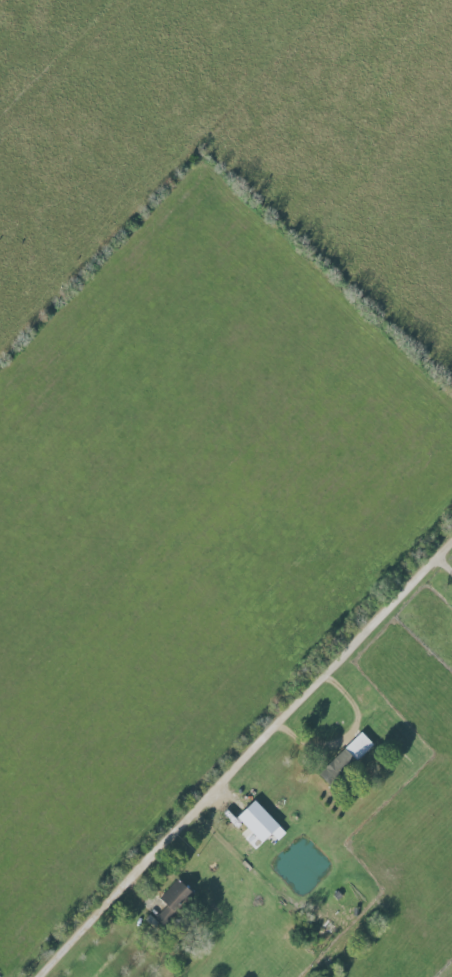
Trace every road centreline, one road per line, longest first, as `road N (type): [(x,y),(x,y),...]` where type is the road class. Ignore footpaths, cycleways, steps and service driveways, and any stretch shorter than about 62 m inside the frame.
road 1 (residential): [(55,976),(451,543)]

